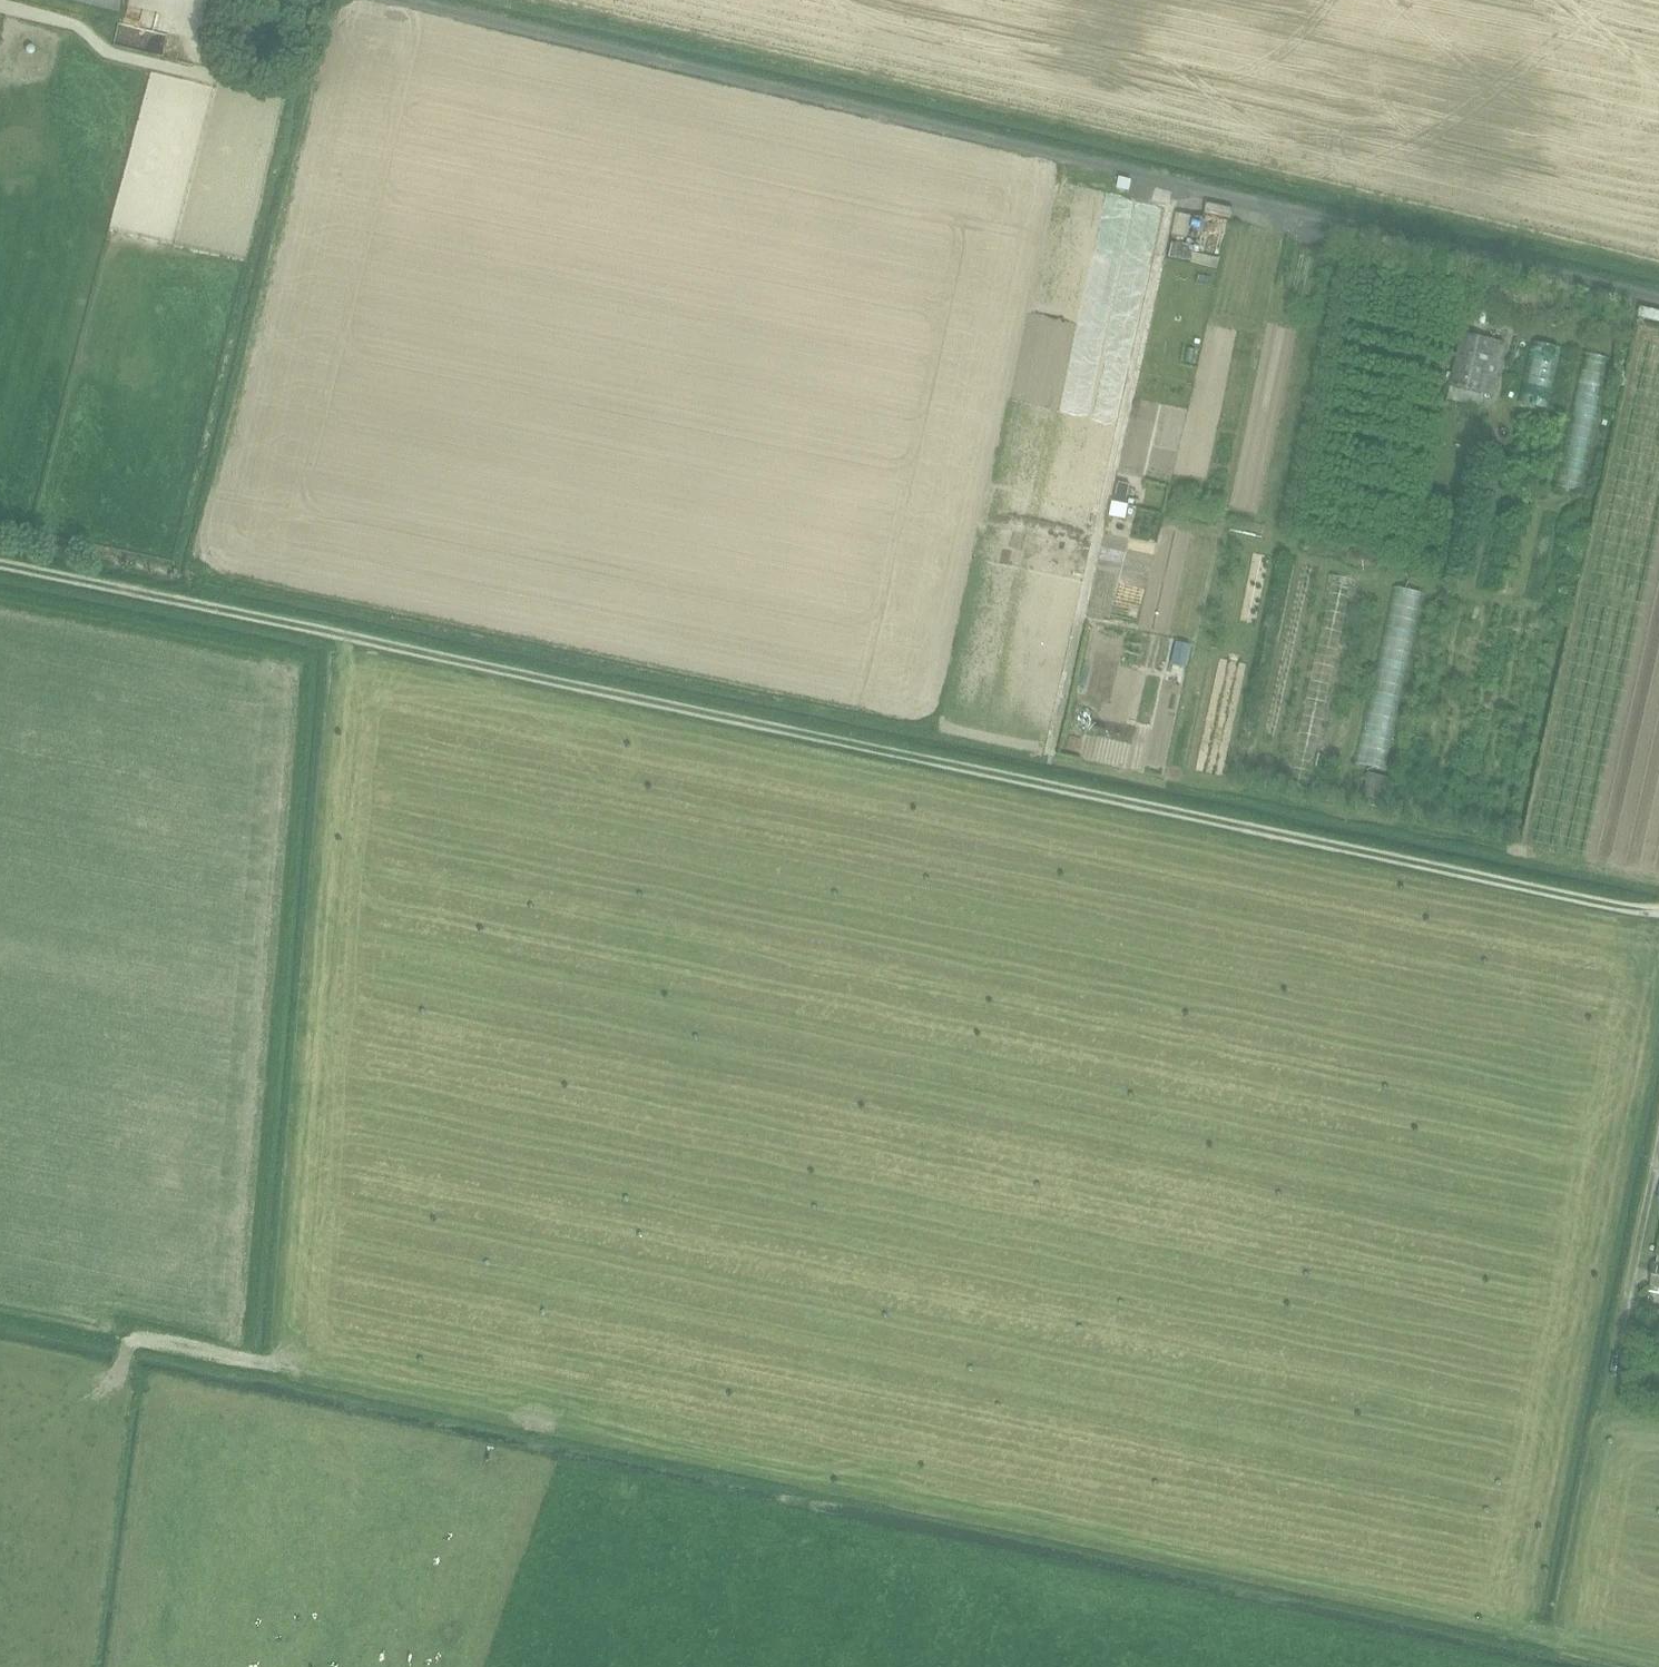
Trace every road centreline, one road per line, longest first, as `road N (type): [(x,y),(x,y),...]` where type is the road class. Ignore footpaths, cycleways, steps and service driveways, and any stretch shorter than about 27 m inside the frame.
road 1 (track): [(1658,912),(0,563)]
road 2 (track): [(1658,298),(396,0)]
road 3 (track): [(1609,1390),(1658,1142)]

